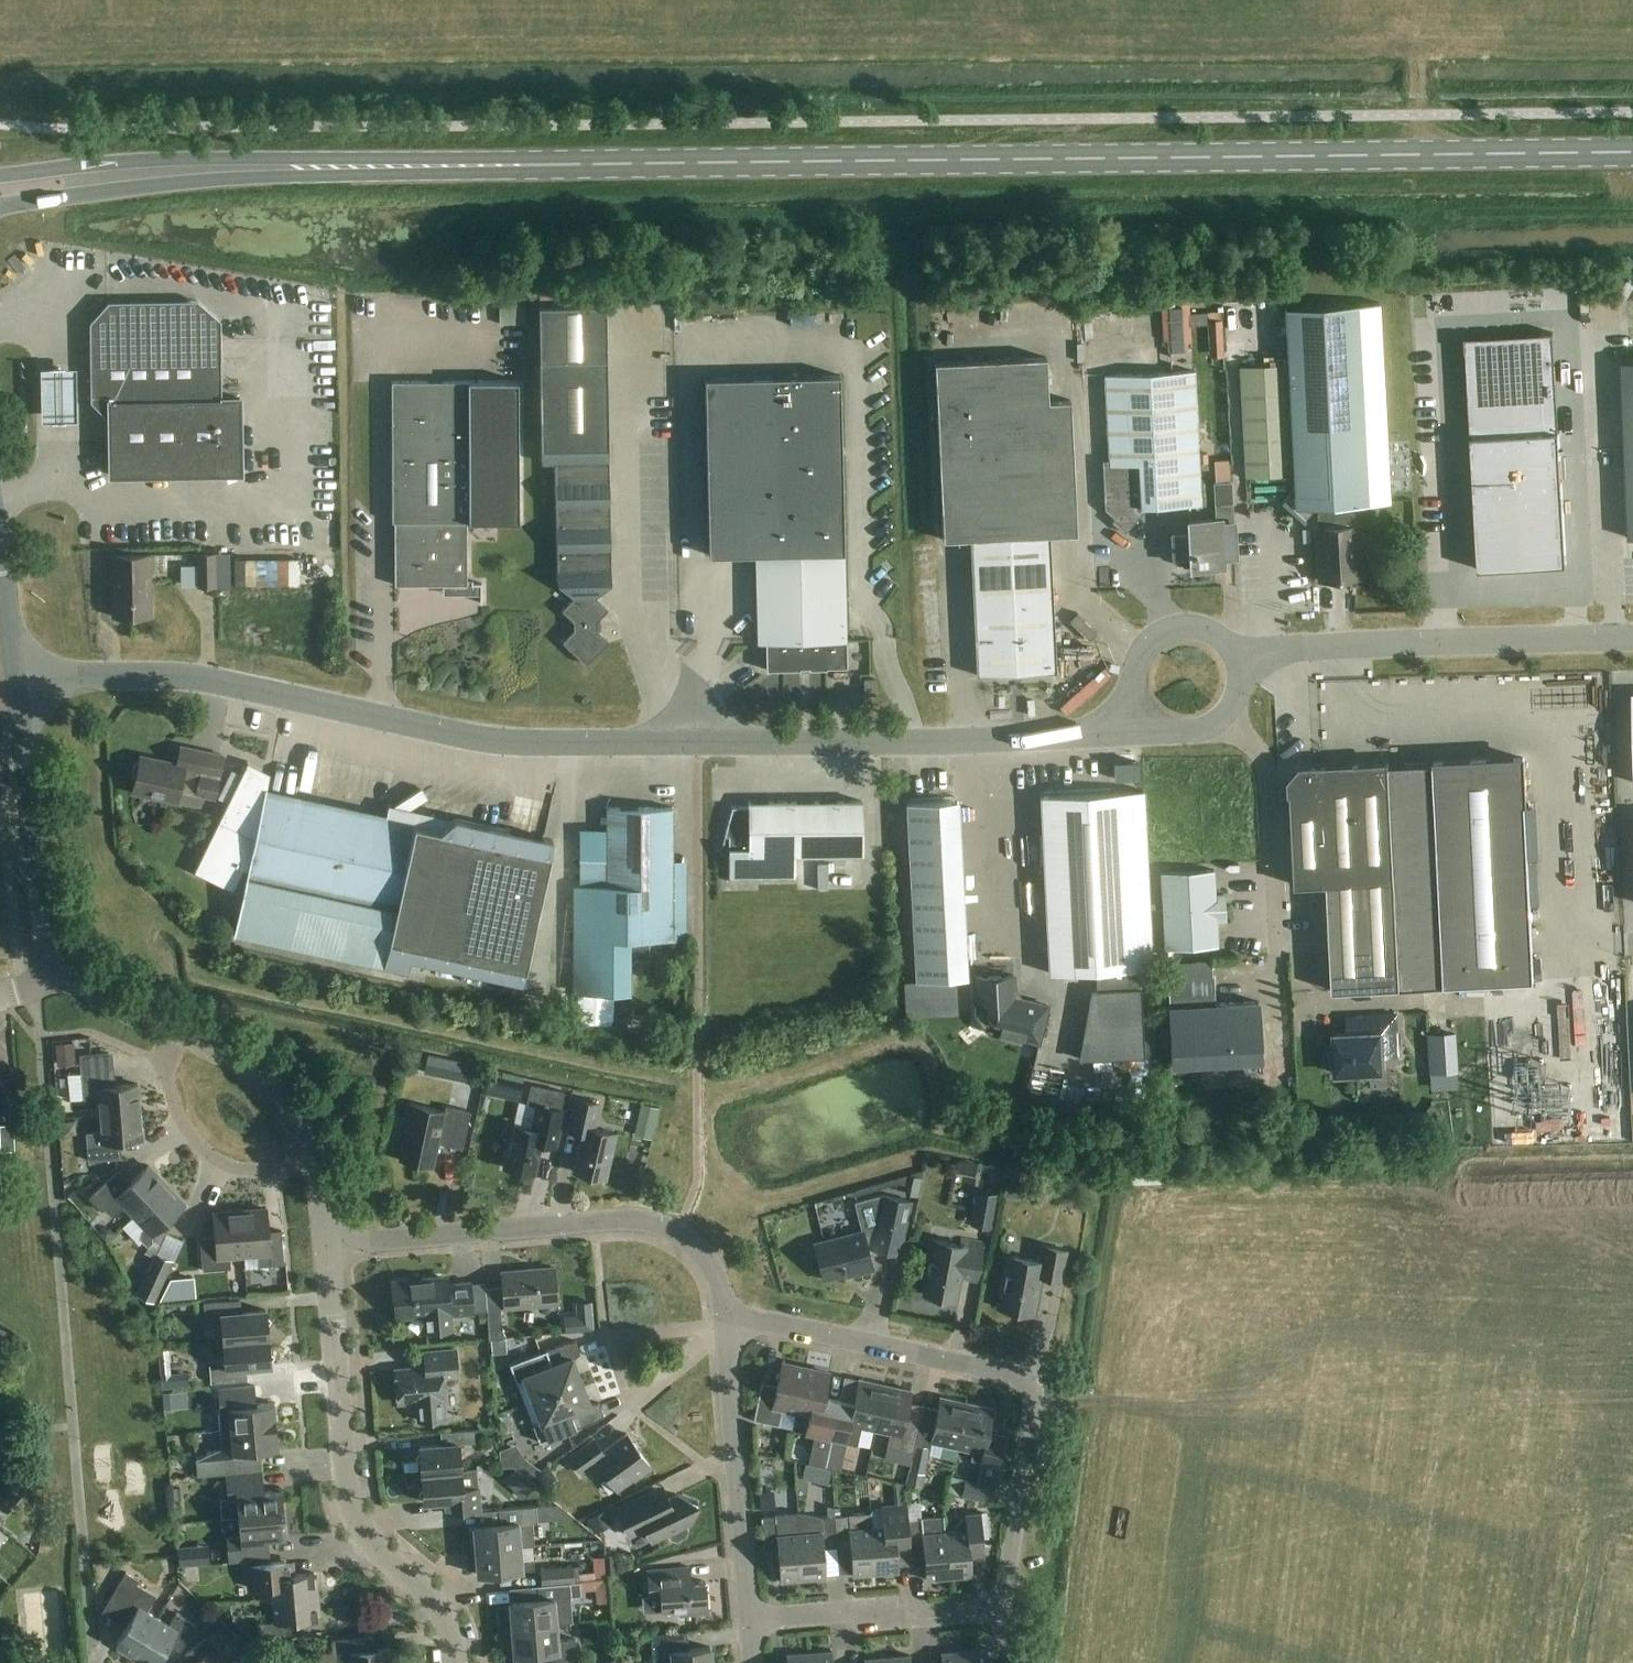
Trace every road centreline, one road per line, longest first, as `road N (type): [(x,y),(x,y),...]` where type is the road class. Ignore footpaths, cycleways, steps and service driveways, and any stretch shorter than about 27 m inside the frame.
road 1 (unclassified): [(1156,722),(1060,737),(536,741),(471,736),(204,679),(15,677)]
road 2 (primary): [(540,165),(1632,152)]
road 3 (primary): [(0,207),(226,179),(524,173),(540,165)]
road 4 (primary): [(540,165),(524,158),(171,159),(0,176)]
road 5 (residential): [(725,1325),(716,1270),(680,1229),(630,1216),(326,1244)]
road 6 (tertiary): [(458,1662),(446,1610),(384,1555),(349,1498),(326,1244)]
road 7 (residential): [(750,1618),(890,1618),(976,1611),(1002,1599),(1035,1400)]
road 8 (residential): [(1194,1470),(1601,1565)]
road 9 (residential): [(1203,1416),(1305,1334),(1469,1345),(1576,1364)]
road 10 (unclassified): [(1235,662),(1306,648),(1632,638)]
road 11 (unclassified): [(1282,1048),(1270,768),(1222,716)]
road 12 (residential): [(1035,1400),(1015,1374),(762,1320),(725,1325)]
road 13 (residential): [(750,1618),(725,1325)]
road 14 (tertiary): [(58,963),(41,910),(15,677)]
road 15 (residential): [(176,1030),(166,1067),(172,1096),(203,1147),(249,1168),(319,1166)]
road 16 (tertiary): [(319,1166),(287,1094),(262,1069),(176,1030)]
road 17 (residential): [(1576,1364),(1607,1431),(1601,1565)]
road 18 (unclassified): [(1235,662),(1206,631),(1169,630),(1148,643),(1134,687),(1156,722)]
road 19 (residential): [(1035,1400),(1203,1416)]
road 20 (residential): [(1194,1470),(1167,1622)]
road 21 (residential): [(1167,1622),(1298,1662)]
road 22 (tertiary): [(176,1030),(106,1000),(58,963)]
road 23 (tertiary): [(15,677),(0,555)]

